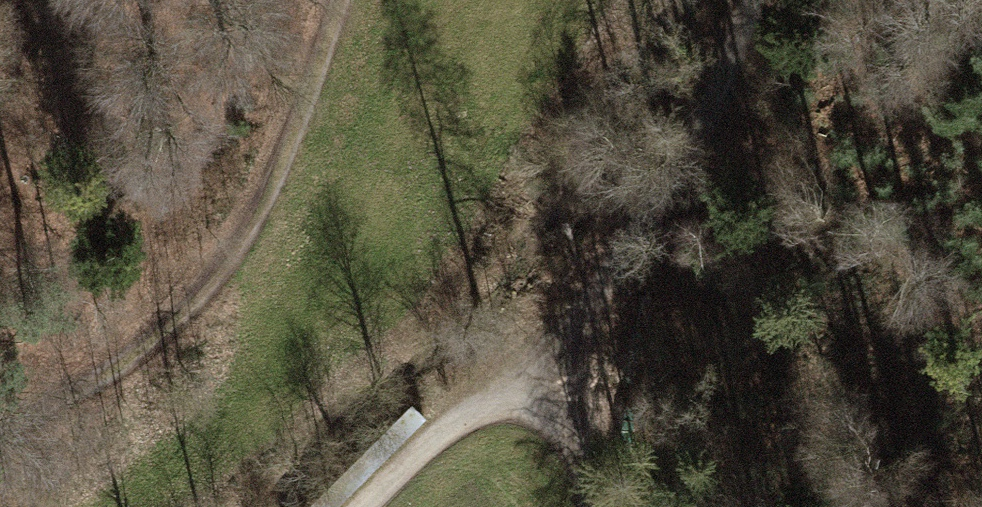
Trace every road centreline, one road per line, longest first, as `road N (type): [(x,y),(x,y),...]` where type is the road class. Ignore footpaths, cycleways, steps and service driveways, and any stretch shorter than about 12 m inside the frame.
road 1 (track): [(0,386),(183,279),(348,0)]
road 2 (track): [(741,0),(608,297),(533,366)]
road 3 (track): [(533,366),(438,435),(363,506)]
road 4 (track): [(533,366),(579,455),(592,506)]

